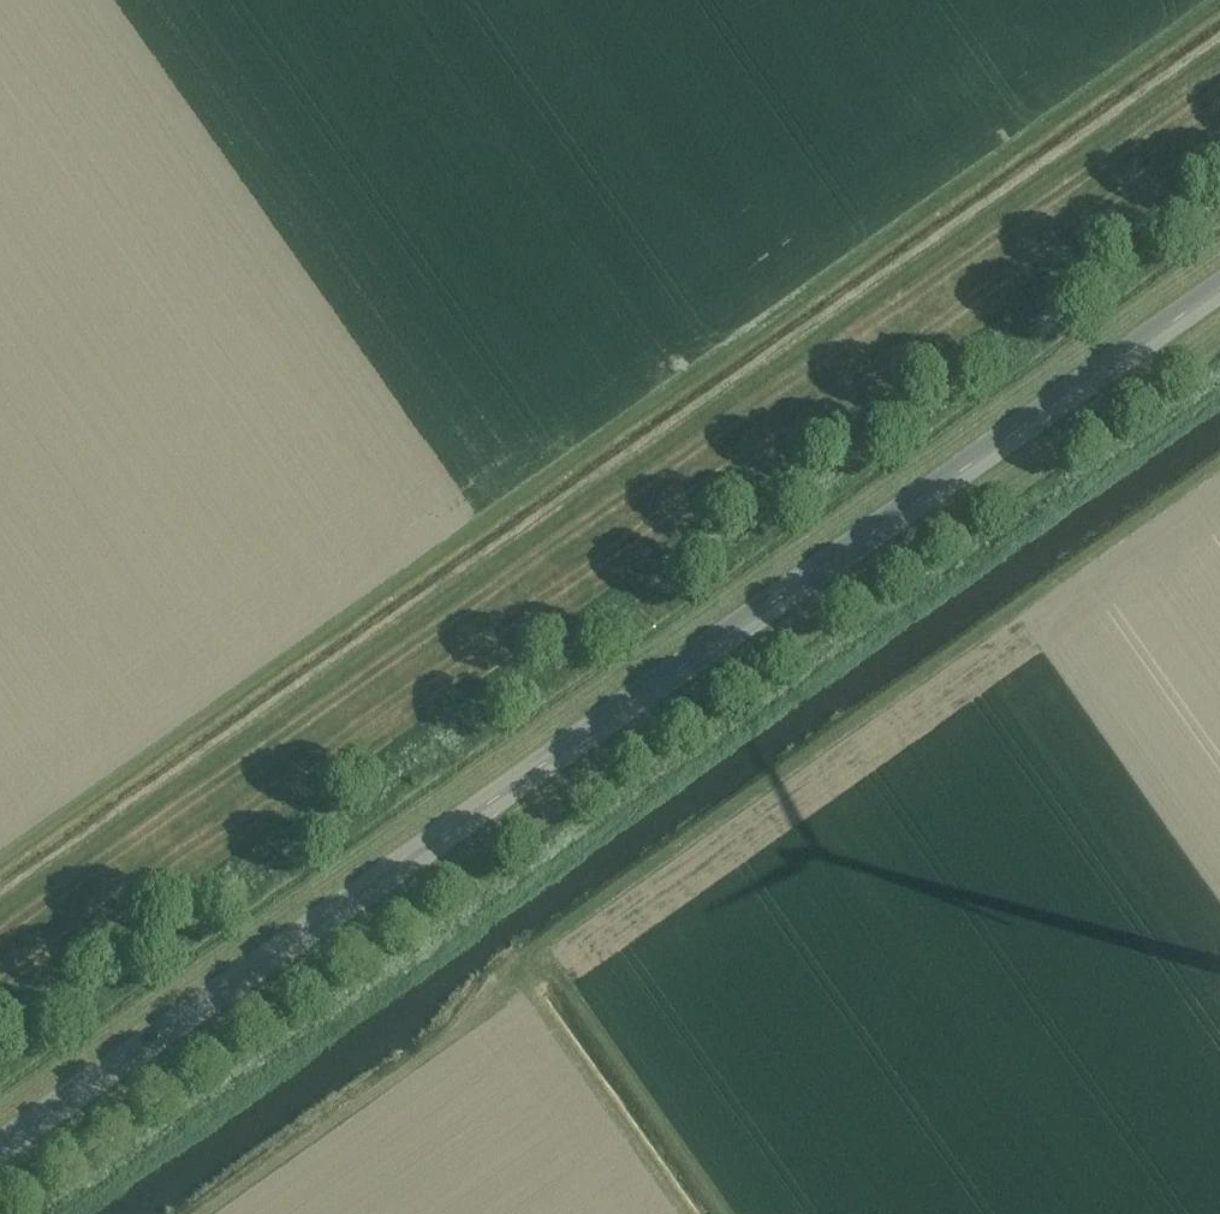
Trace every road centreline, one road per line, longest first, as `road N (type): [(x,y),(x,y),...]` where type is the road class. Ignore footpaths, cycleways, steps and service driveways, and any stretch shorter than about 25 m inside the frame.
road 1 (unclassified): [(0,1147),(1219,285)]

